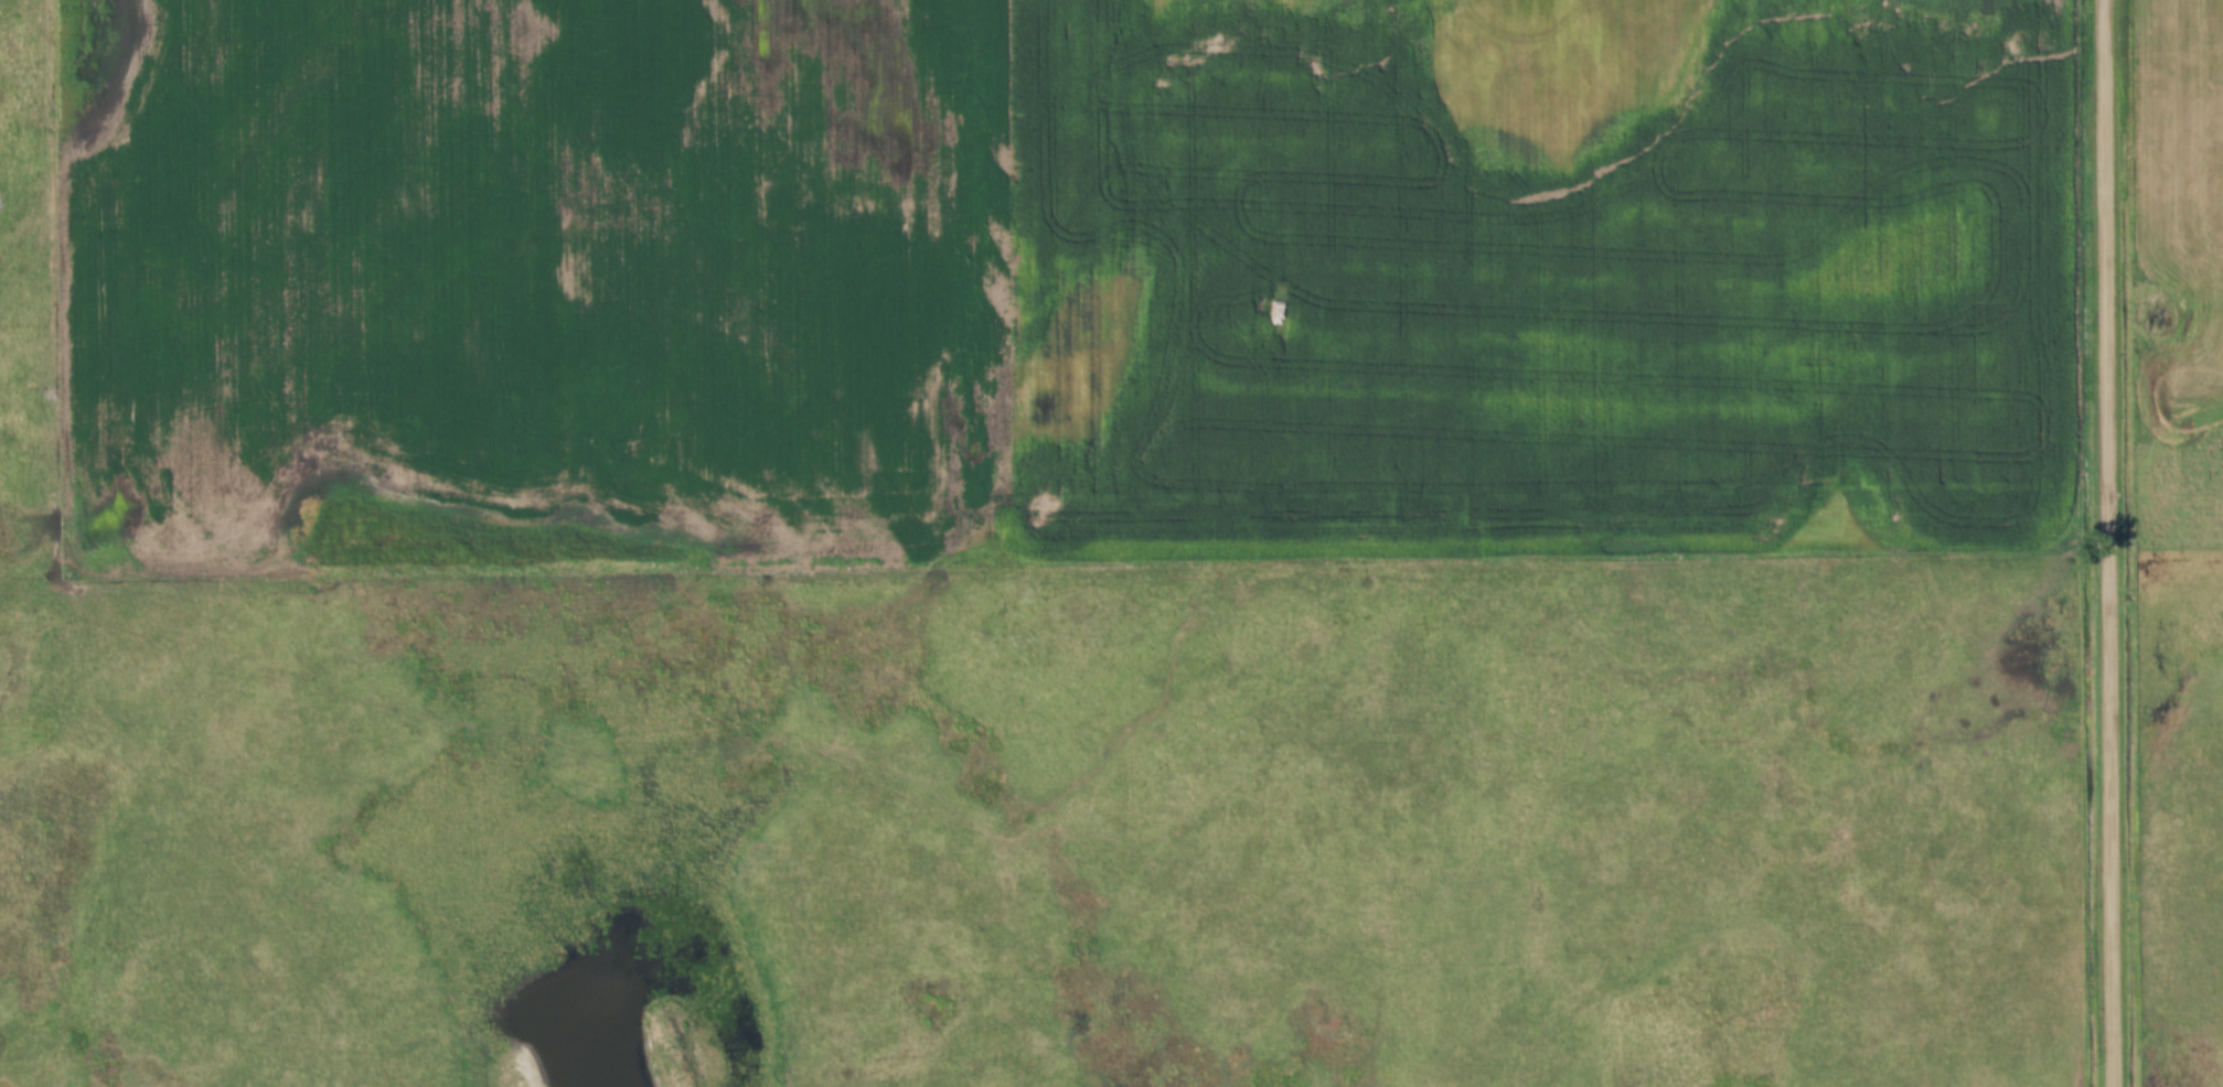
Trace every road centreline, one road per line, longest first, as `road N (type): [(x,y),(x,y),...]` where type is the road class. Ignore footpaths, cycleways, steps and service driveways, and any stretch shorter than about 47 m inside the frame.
road 1 (residential): [(2117,1086),(2108,0)]

